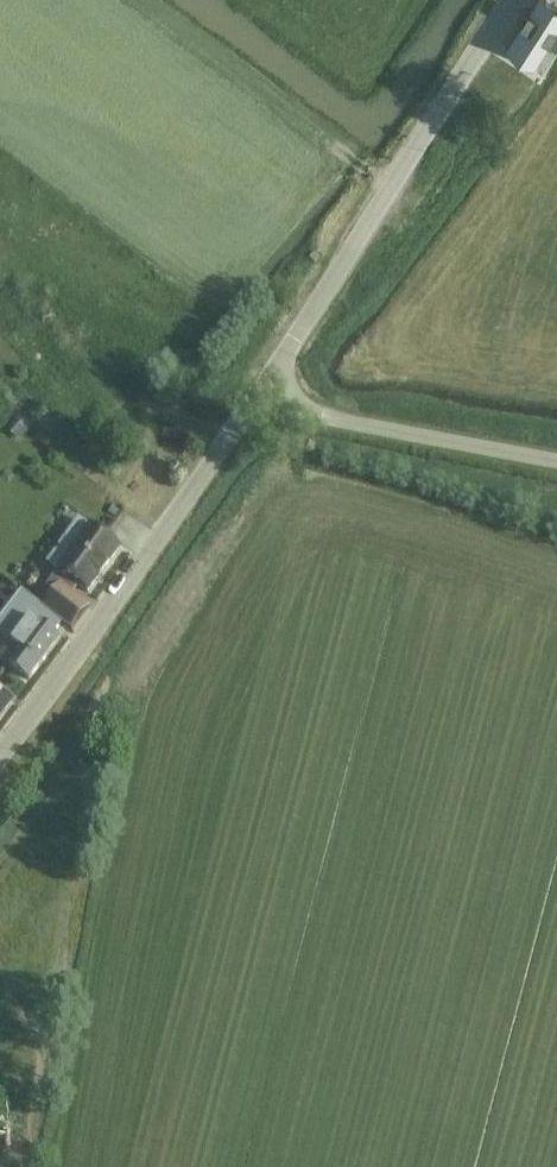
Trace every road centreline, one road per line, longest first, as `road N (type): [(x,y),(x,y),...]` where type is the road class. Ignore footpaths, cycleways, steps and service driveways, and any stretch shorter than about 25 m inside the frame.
road 1 (unclassified): [(266,403),(514,0)]
road 2 (unclassified): [(0,762),(266,403)]
road 3 (unclassified): [(556,460),(266,403)]

